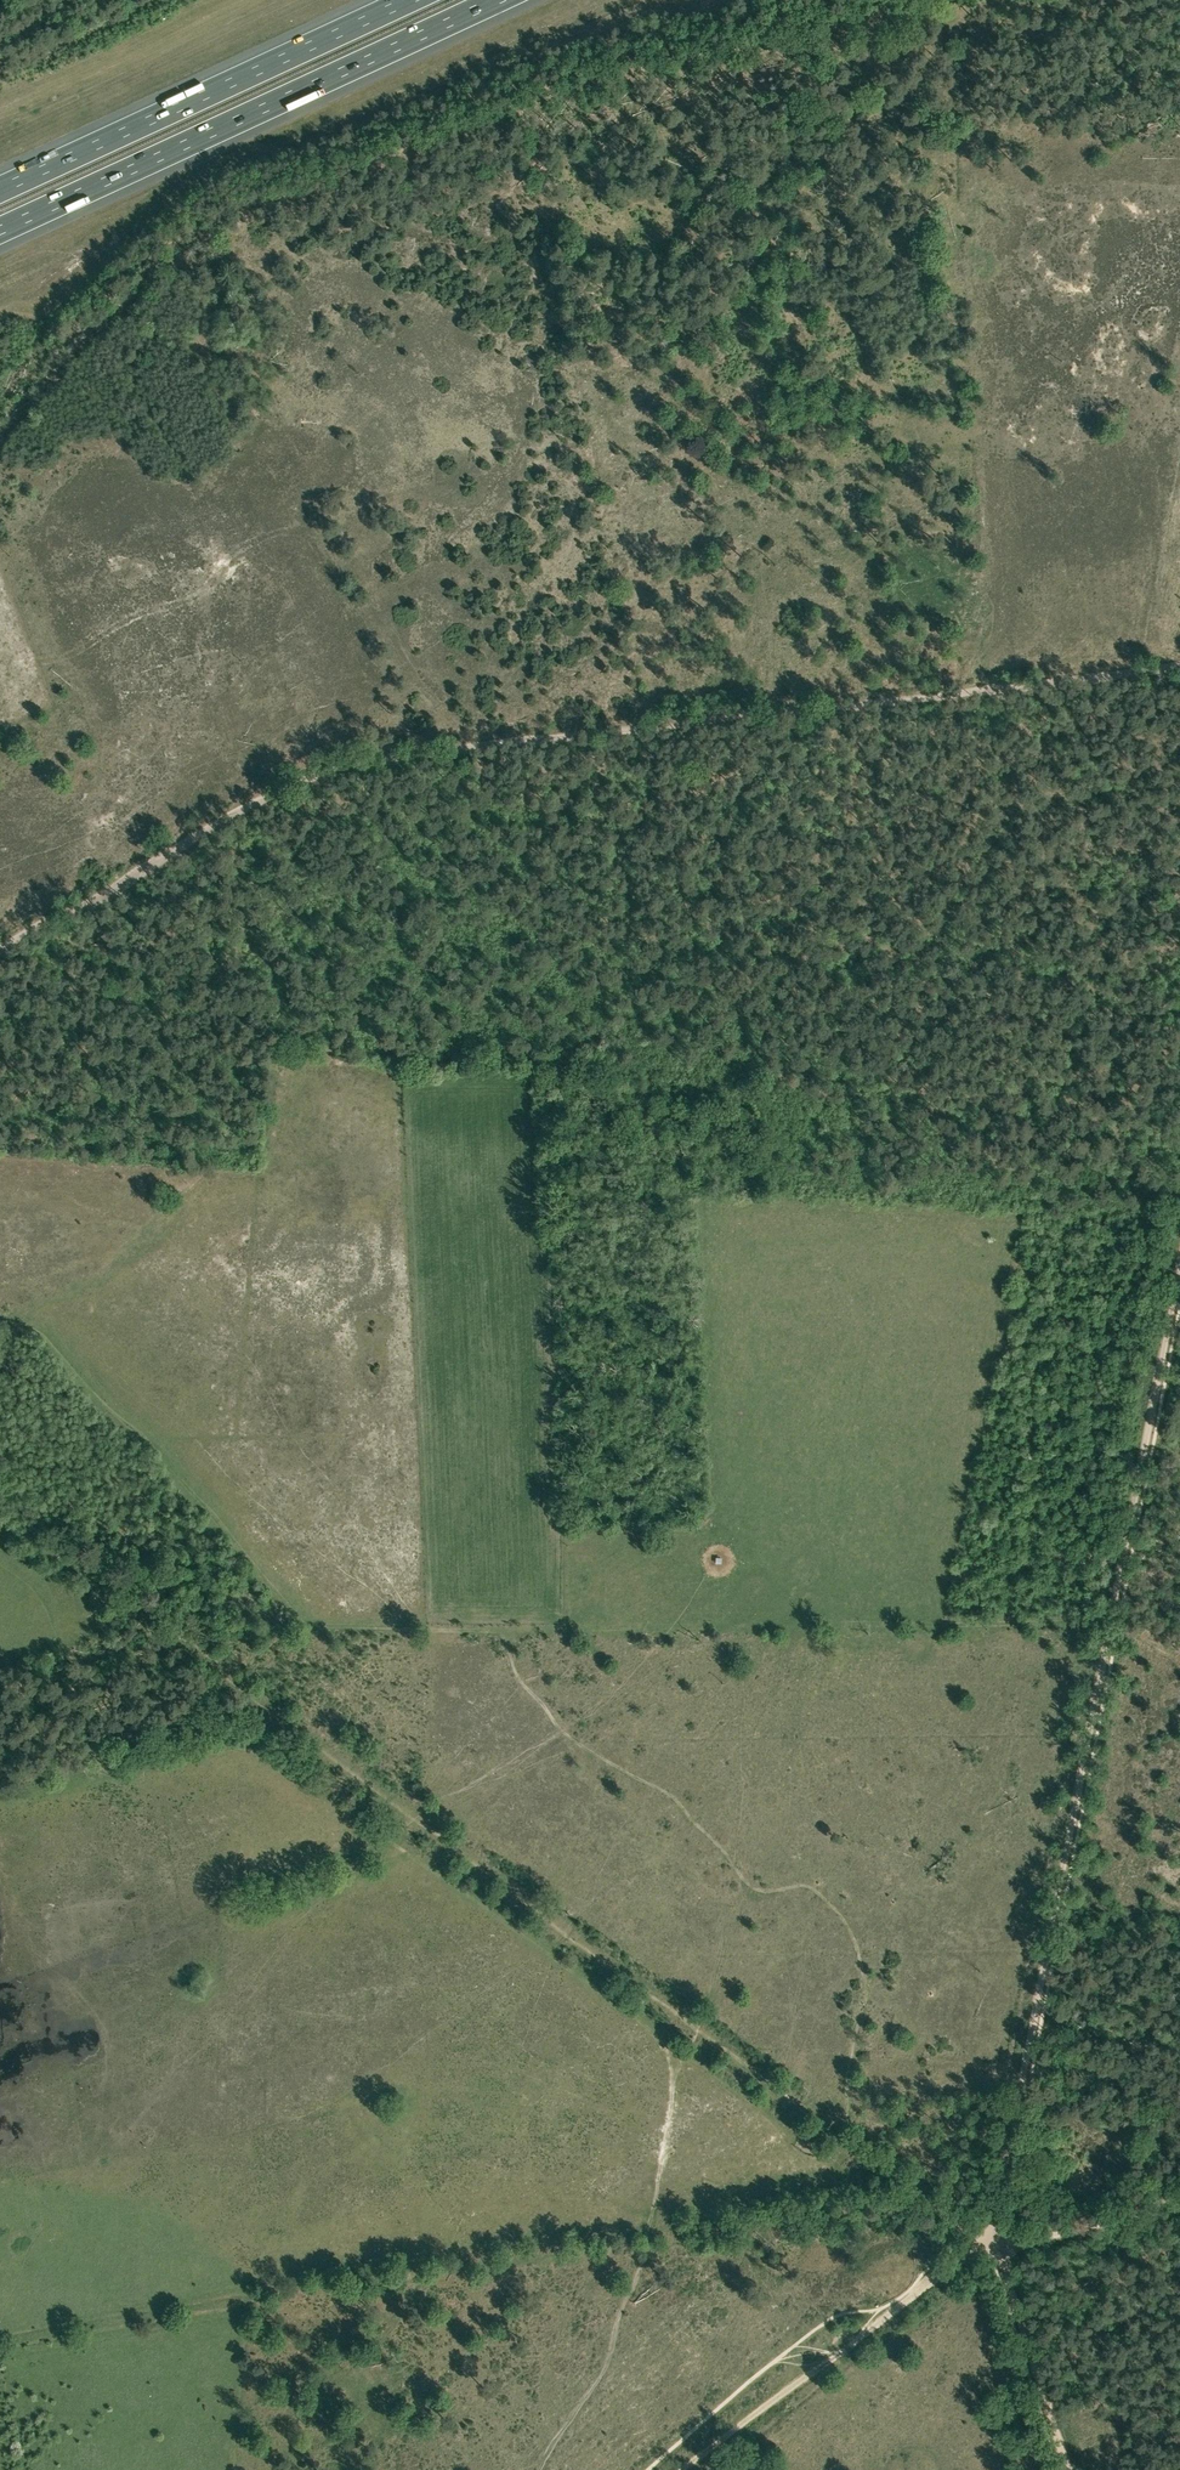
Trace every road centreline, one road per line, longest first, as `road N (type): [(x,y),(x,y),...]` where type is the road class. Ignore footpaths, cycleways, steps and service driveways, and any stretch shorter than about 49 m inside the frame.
road 1 (track): [(1179,672),(429,749),(343,769),(229,820),(0,952)]
road 2 (track): [(994,2242),(1179,1262)]
road 3 (motorway): [(0,230),(496,0)]
road 4 (motorway): [(407,0),(0,189)]
road 5 (track): [(994,2242),(689,2469)]
road 6 (track): [(1067,2469),(994,2242)]
road 7 (unclassified): [(994,2242),(1179,2199)]

